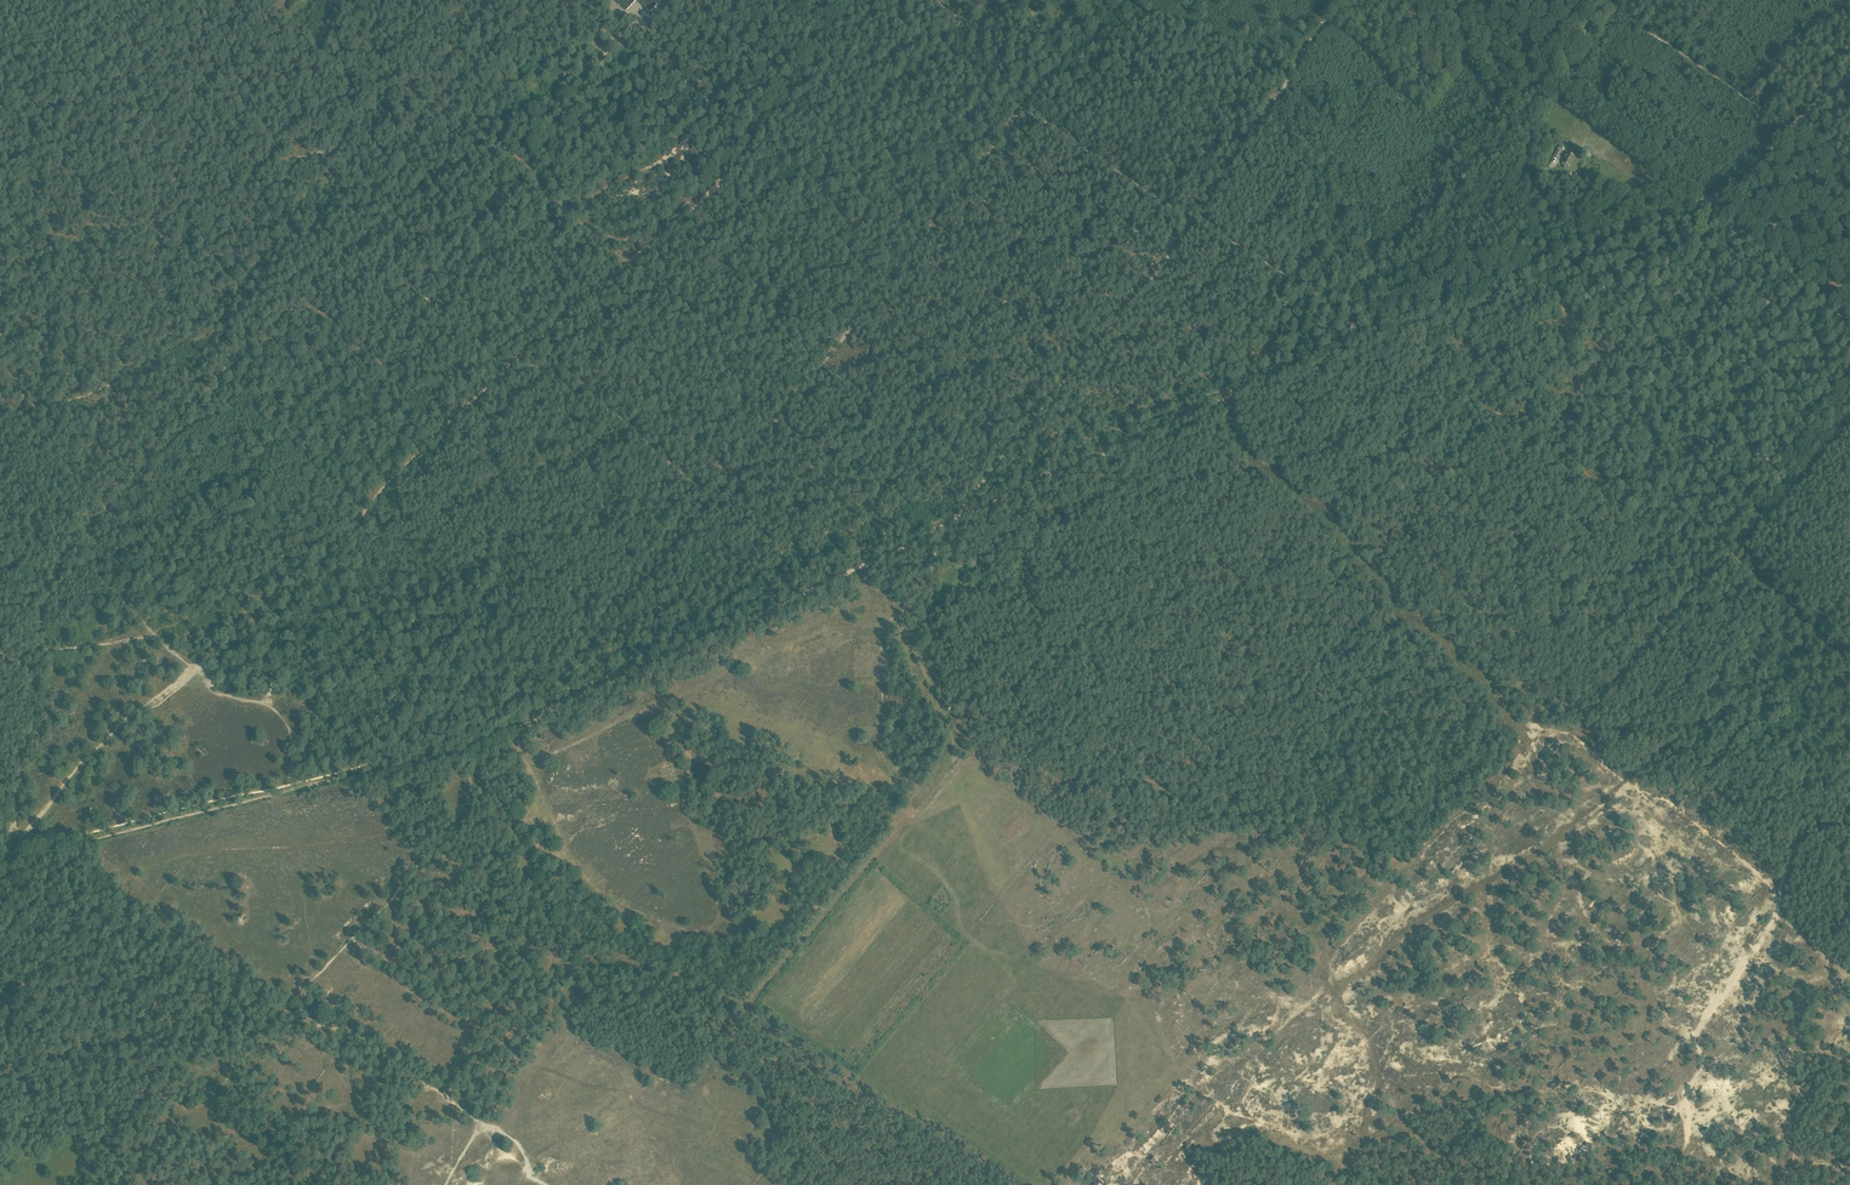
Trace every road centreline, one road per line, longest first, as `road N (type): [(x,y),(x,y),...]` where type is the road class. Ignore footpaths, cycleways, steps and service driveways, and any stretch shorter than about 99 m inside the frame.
road 1 (track): [(860,0),(750,144),(692,203),(505,367),(297,573),(151,704),(125,718),(8,856)]
road 2 (track): [(537,718),(938,527),(1550,256)]
road 3 (track): [(0,337),(20,397),(41,410),(134,375),(229,274),(243,218),(270,166),(414,130),(457,97),(481,46),(484,0)]
road 4 (track): [(1334,0),(1249,141),(944,525)]
road 5 (track): [(4,862),(450,754),(537,718)]
road 6 (track): [(118,385),(183,117),(237,18),(238,0)]
road 7 (unclassified): [(1550,256),(1738,187),(1849,76)]
road 8 (track): [(944,525),(919,597),(900,616),(956,749)]
road 9 (track): [(1849,321),(1710,200)]

